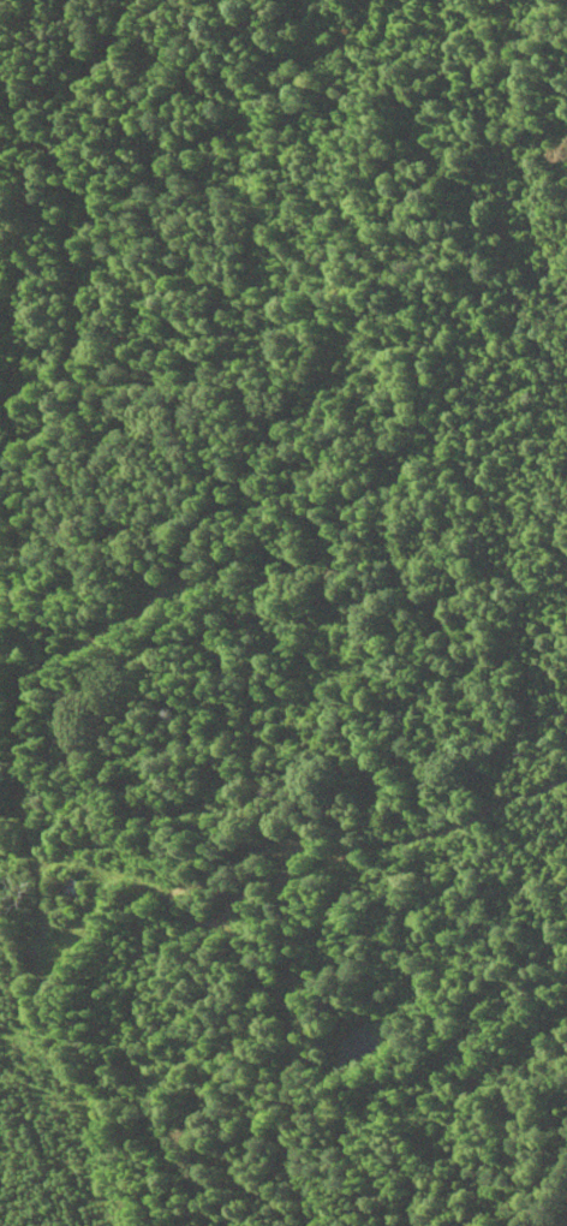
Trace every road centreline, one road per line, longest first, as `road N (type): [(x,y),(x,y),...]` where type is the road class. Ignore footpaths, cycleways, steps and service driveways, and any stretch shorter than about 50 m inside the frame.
road 1 (track): [(0,980),(23,1066),(85,1149),(107,1225)]

